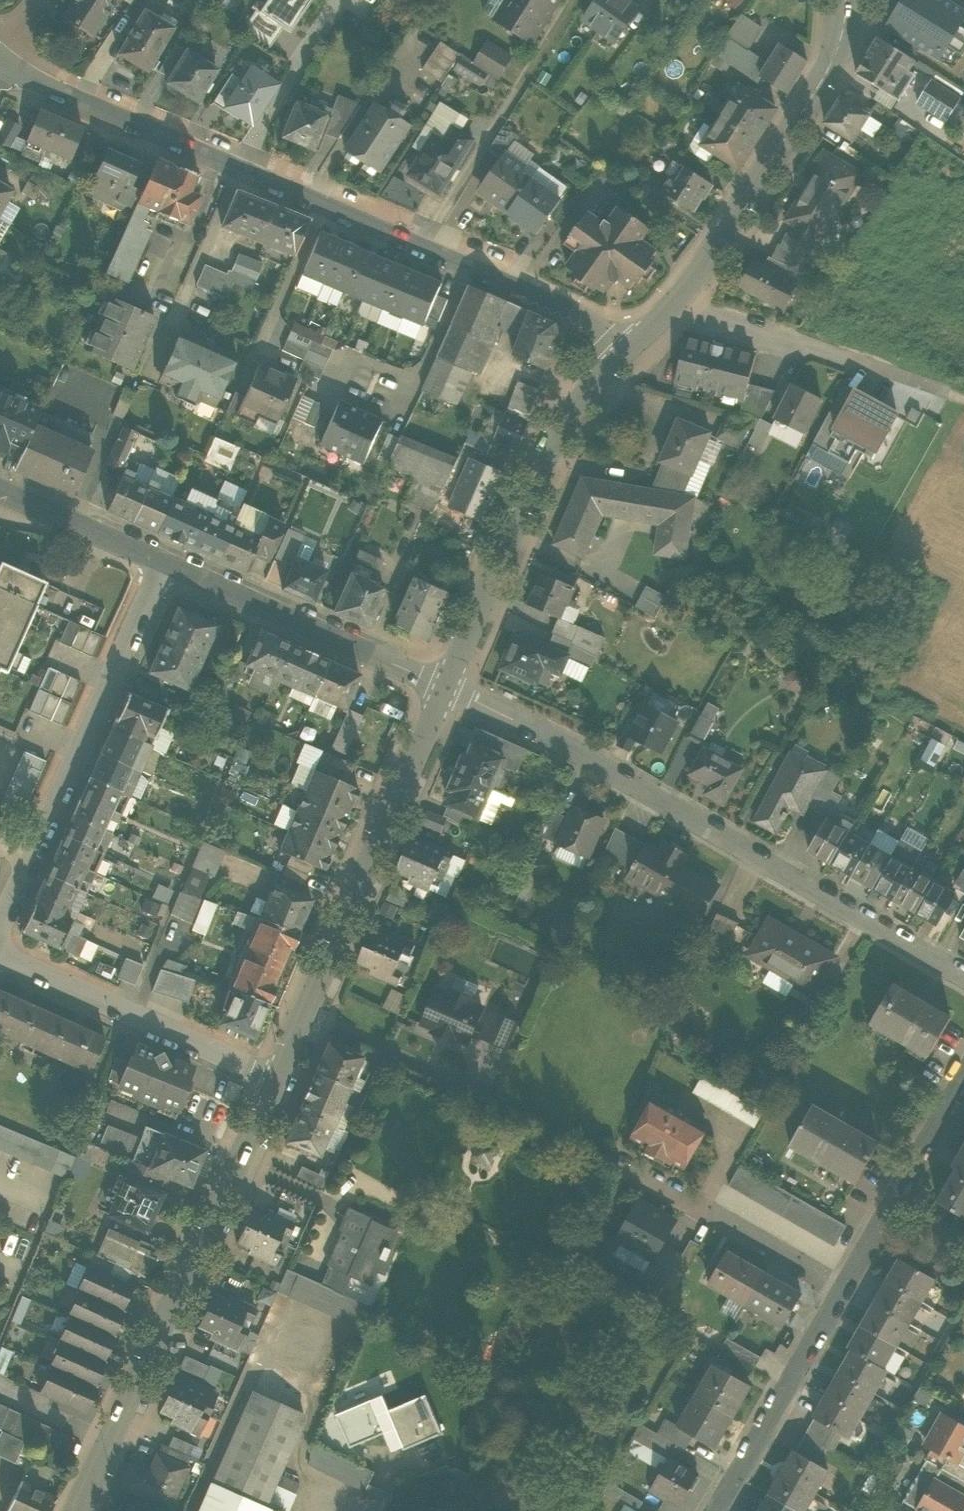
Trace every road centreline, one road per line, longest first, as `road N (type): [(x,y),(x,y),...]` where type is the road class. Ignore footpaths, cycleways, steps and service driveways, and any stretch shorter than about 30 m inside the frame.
road 1 (residential): [(1,61),(44,88),(571,308),(624,352)]
road 2 (residential): [(446,686),(536,724),(963,978)]
road 3 (secondary): [(72,1510),(278,1080)]
road 4 (secondary): [(278,1080),(446,686)]
road 5 (secondary): [(446,686),(561,424),(624,352)]
road 6 (secondary): [(679,299),(832,64),(845,0)]
road 7 (residential): [(32,854),(161,562)]
road 8 (residential): [(446,686),(161,562)]
road 9 (residential): [(278,1080),(0,956)]
road 10 (residential): [(714,1510),(837,1286)]
road 11 (residential): [(626,1167),(837,1286)]
road 12 (residential): [(875,367),(679,299)]
road 13 (residential): [(161,562),(0,490)]
road 14 (residential): [(837,1286),(923,1139)]
road 15 (residential): [(923,1139),(803,1073)]

